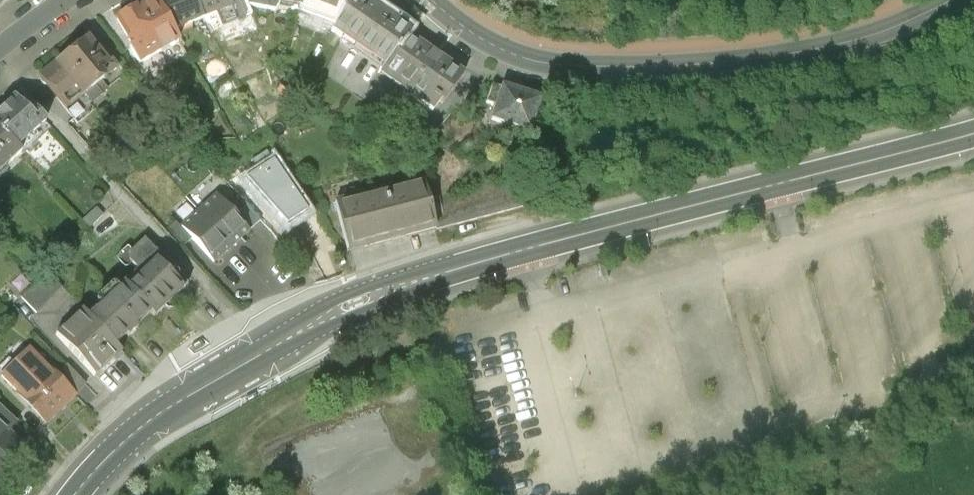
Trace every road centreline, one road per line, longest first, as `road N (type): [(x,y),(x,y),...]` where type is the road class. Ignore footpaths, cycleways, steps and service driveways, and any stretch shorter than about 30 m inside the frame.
road 1 (primary): [(973,132),(530,247),(303,328),(191,394),(82,494)]
road 2 (tertiary): [(954,0),(880,34),(820,50),(632,69),(526,61),(470,33),(430,0)]

